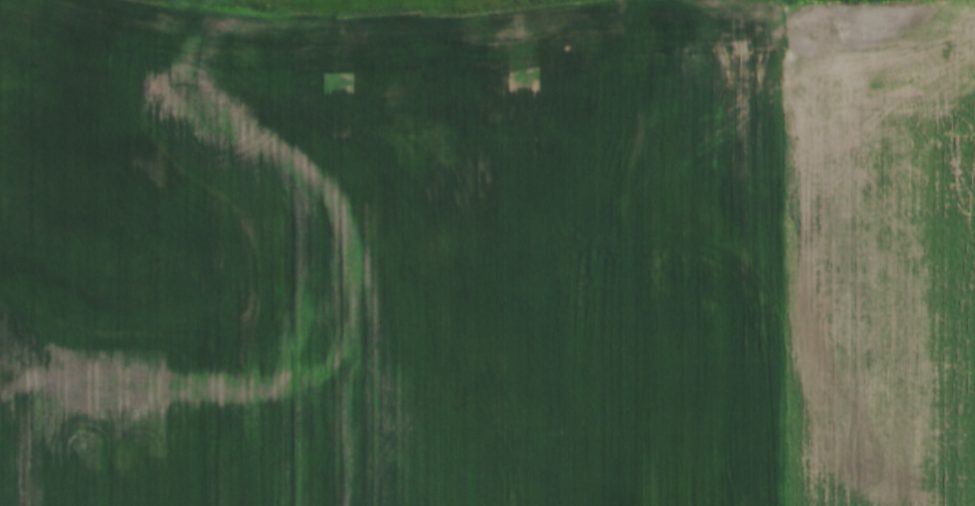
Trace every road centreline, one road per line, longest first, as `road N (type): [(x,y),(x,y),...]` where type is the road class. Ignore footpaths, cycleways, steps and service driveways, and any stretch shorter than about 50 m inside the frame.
road 1 (track): [(792,0),(790,505)]

